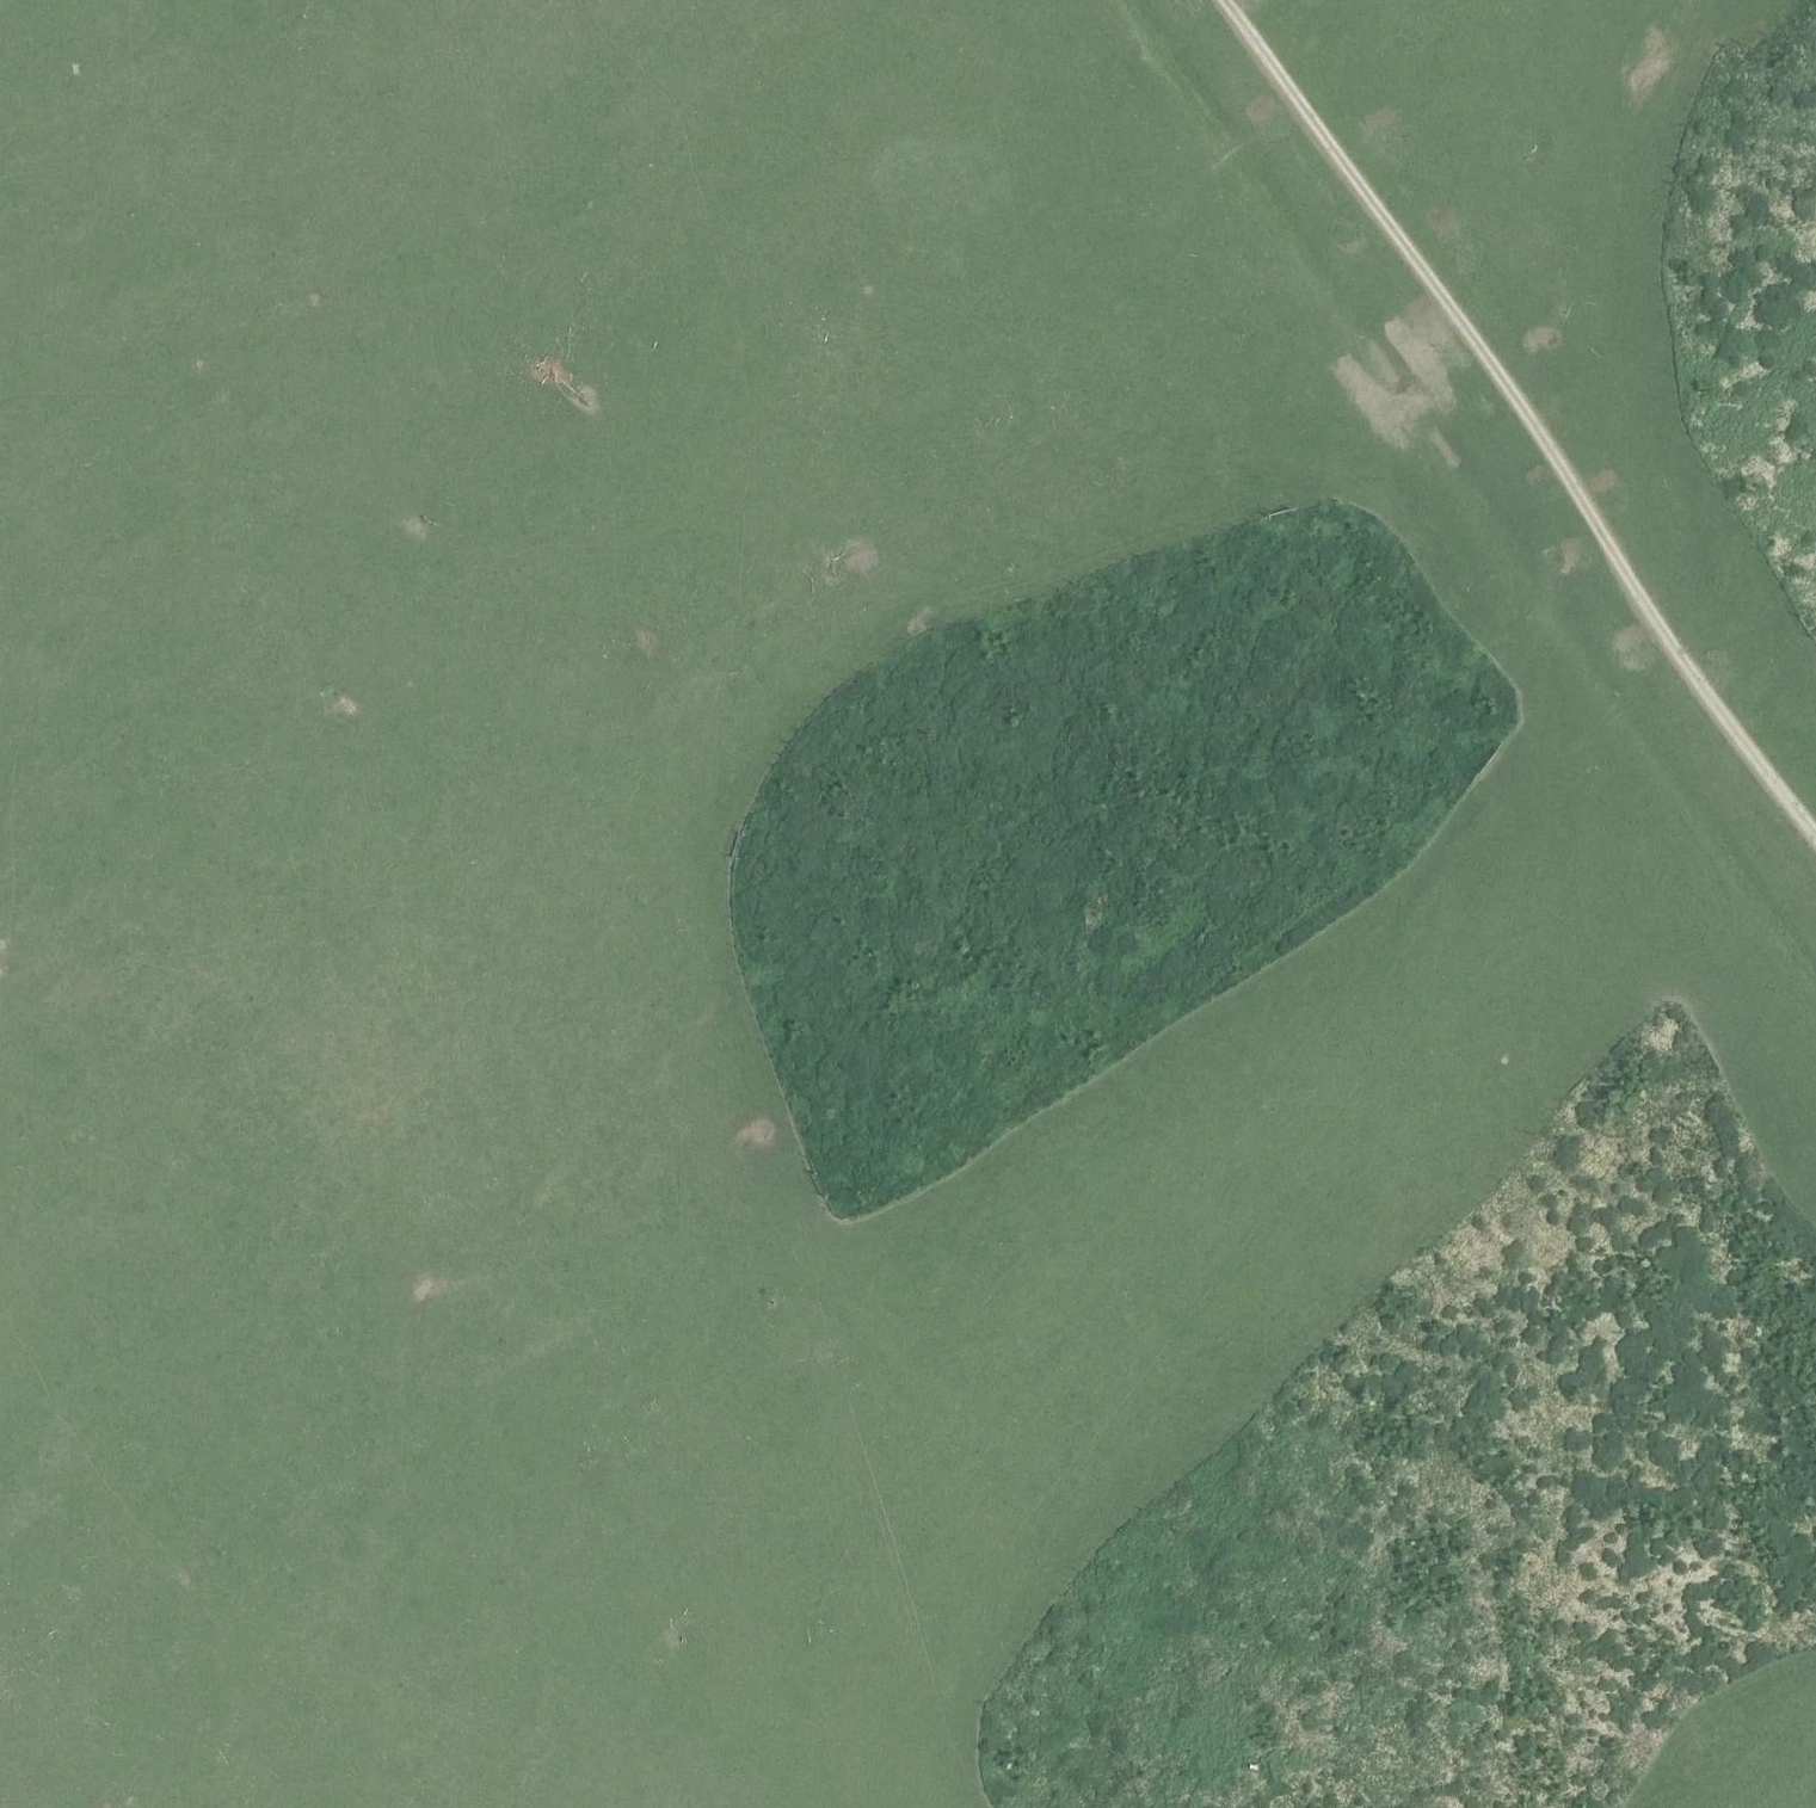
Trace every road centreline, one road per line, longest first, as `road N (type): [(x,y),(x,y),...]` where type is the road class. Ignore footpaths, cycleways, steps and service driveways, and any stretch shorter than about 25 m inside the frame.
road 1 (track): [(1223,0),(1470,336),(1815,840)]

